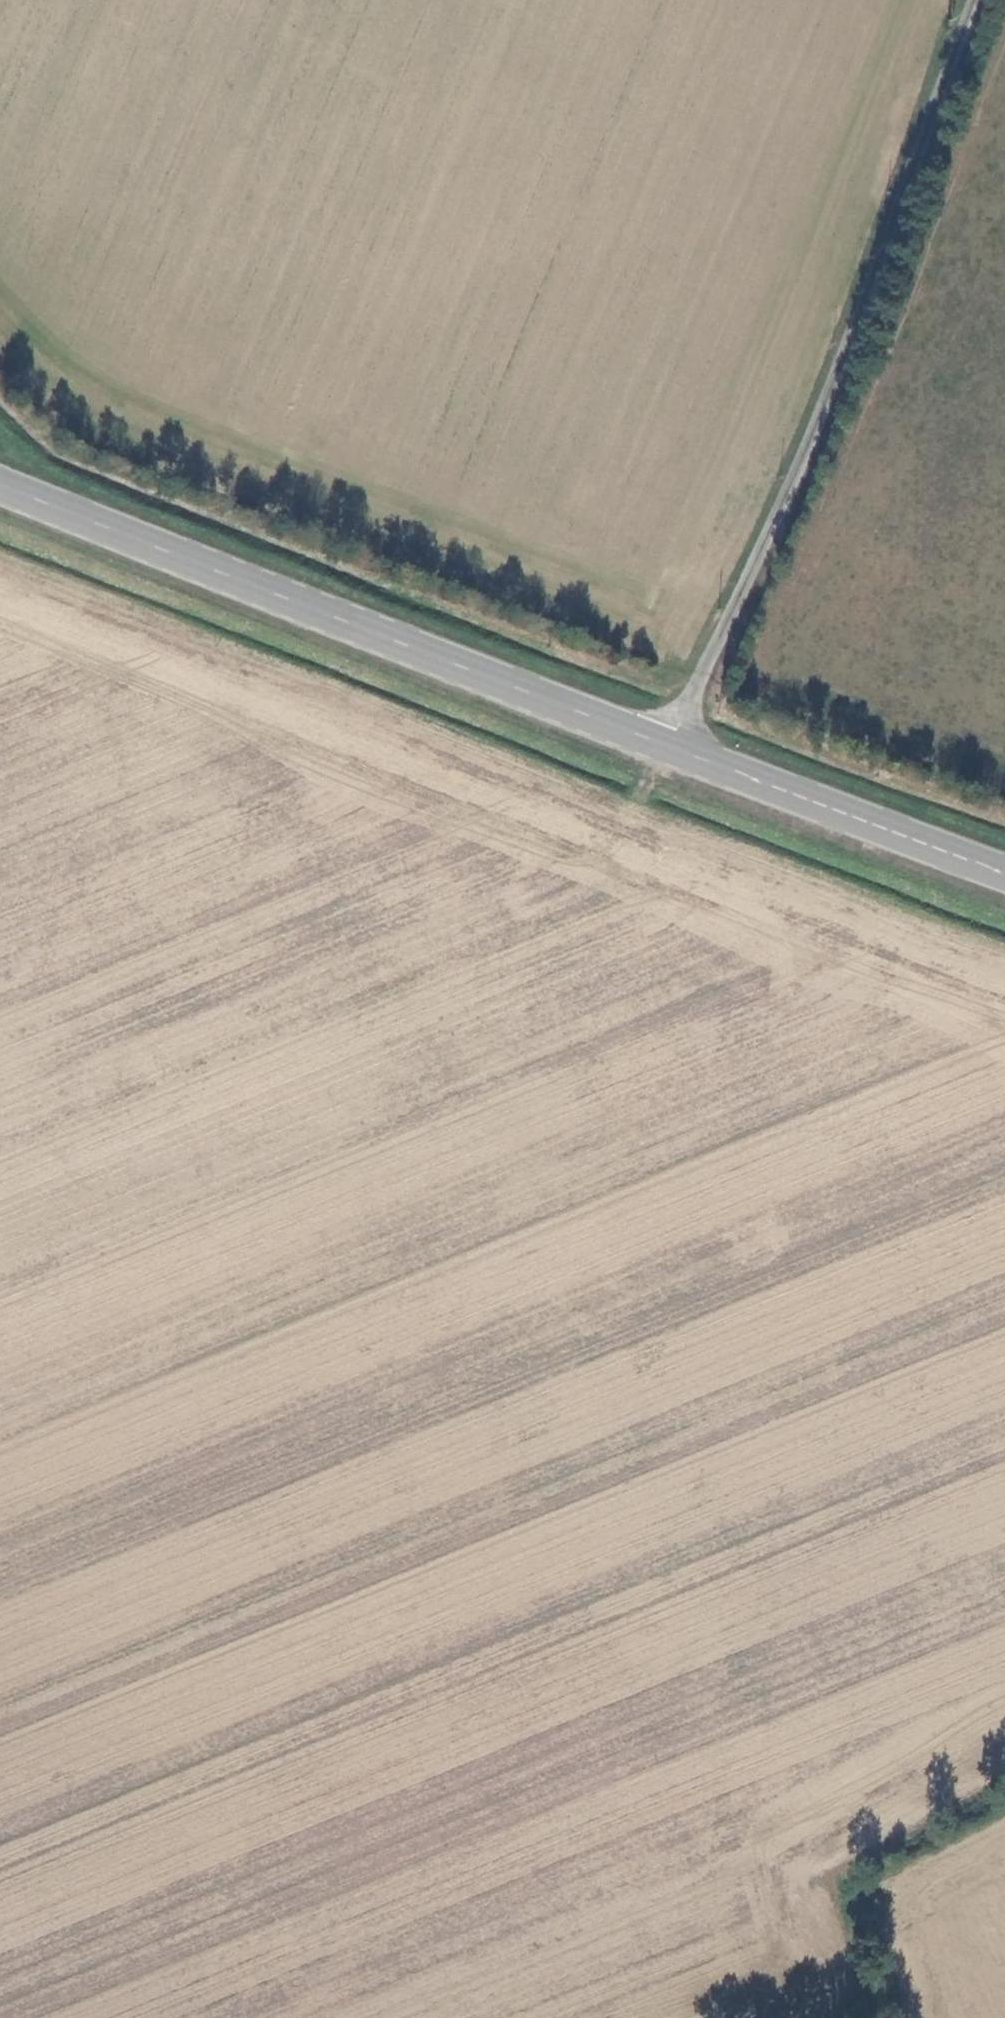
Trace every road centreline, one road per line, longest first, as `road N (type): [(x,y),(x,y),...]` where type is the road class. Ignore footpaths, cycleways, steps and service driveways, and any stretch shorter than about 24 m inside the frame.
road 1 (unclassified): [(670,747),(803,464),(982,0)]
road 2 (secondary): [(0,487),(670,747)]
road 3 (secondary): [(670,747),(1004,877)]

